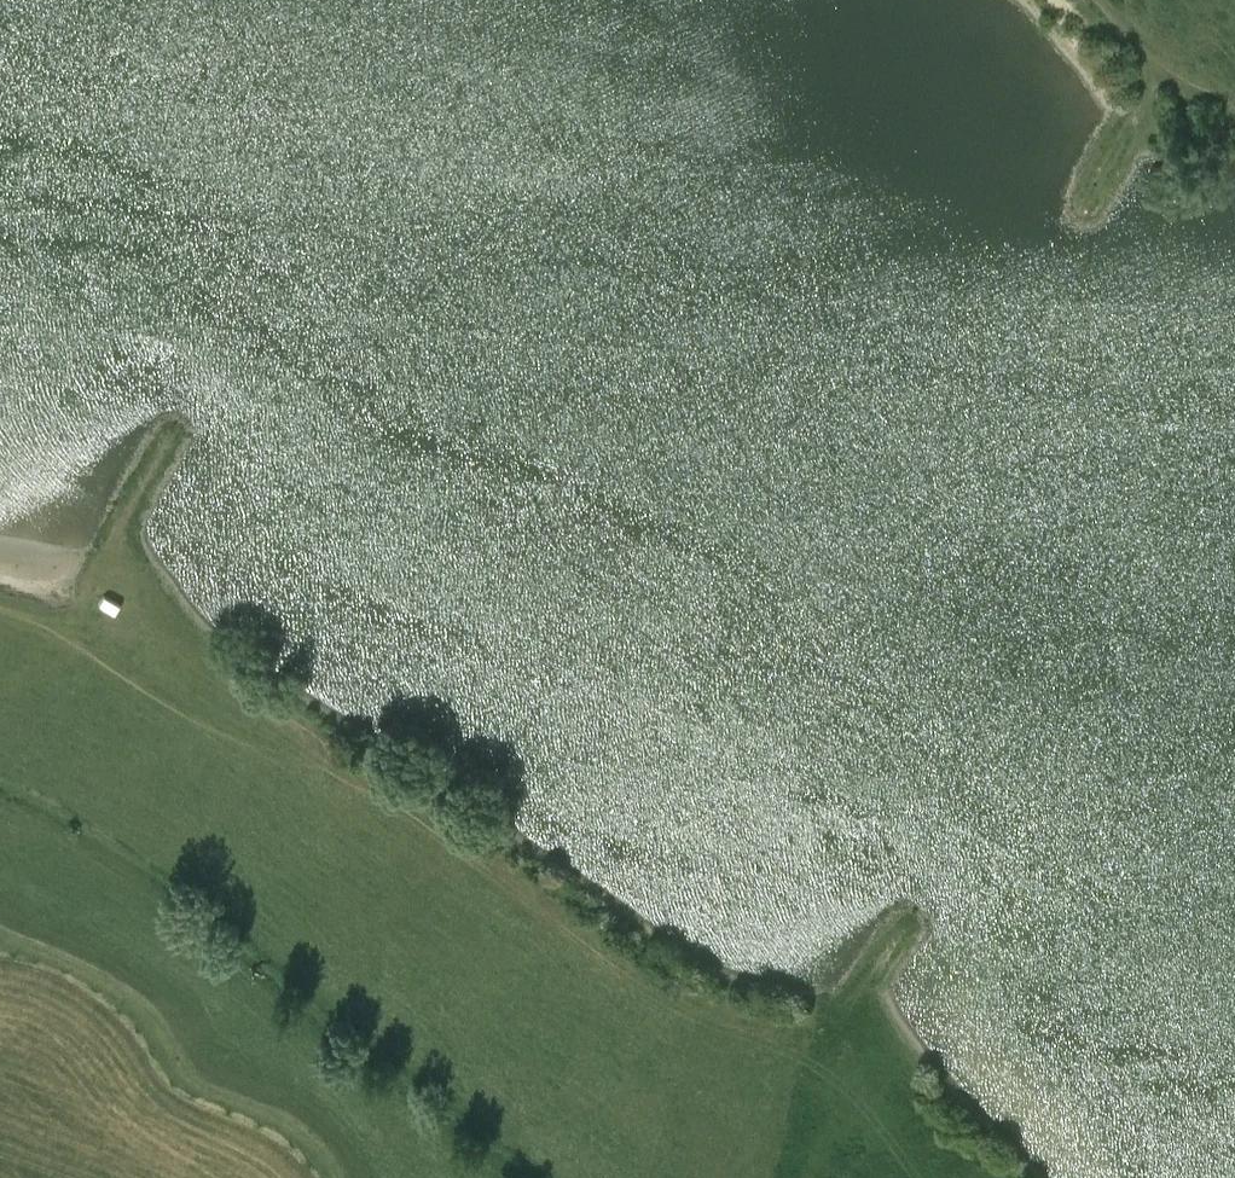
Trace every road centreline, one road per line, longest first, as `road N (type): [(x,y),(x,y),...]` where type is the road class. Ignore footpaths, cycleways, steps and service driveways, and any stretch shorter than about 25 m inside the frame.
road 1 (track): [(0,931),(130,993),(167,1038),(188,1087),(290,1127),(333,1177)]

